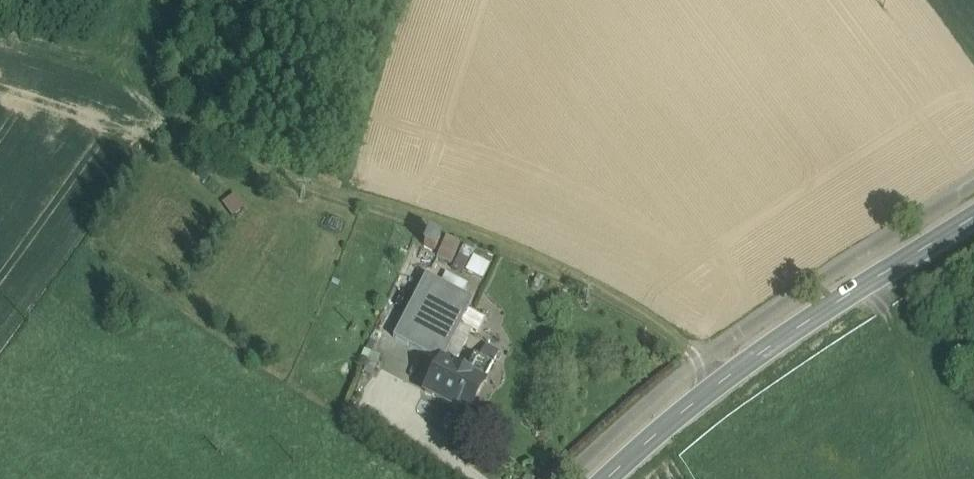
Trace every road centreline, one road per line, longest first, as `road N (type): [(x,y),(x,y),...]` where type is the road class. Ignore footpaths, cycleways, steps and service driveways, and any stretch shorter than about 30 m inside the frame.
road 1 (track): [(191,138),(588,278),(669,334),(718,383)]
road 2 (secondary): [(608,478),(718,383),(973,221)]

